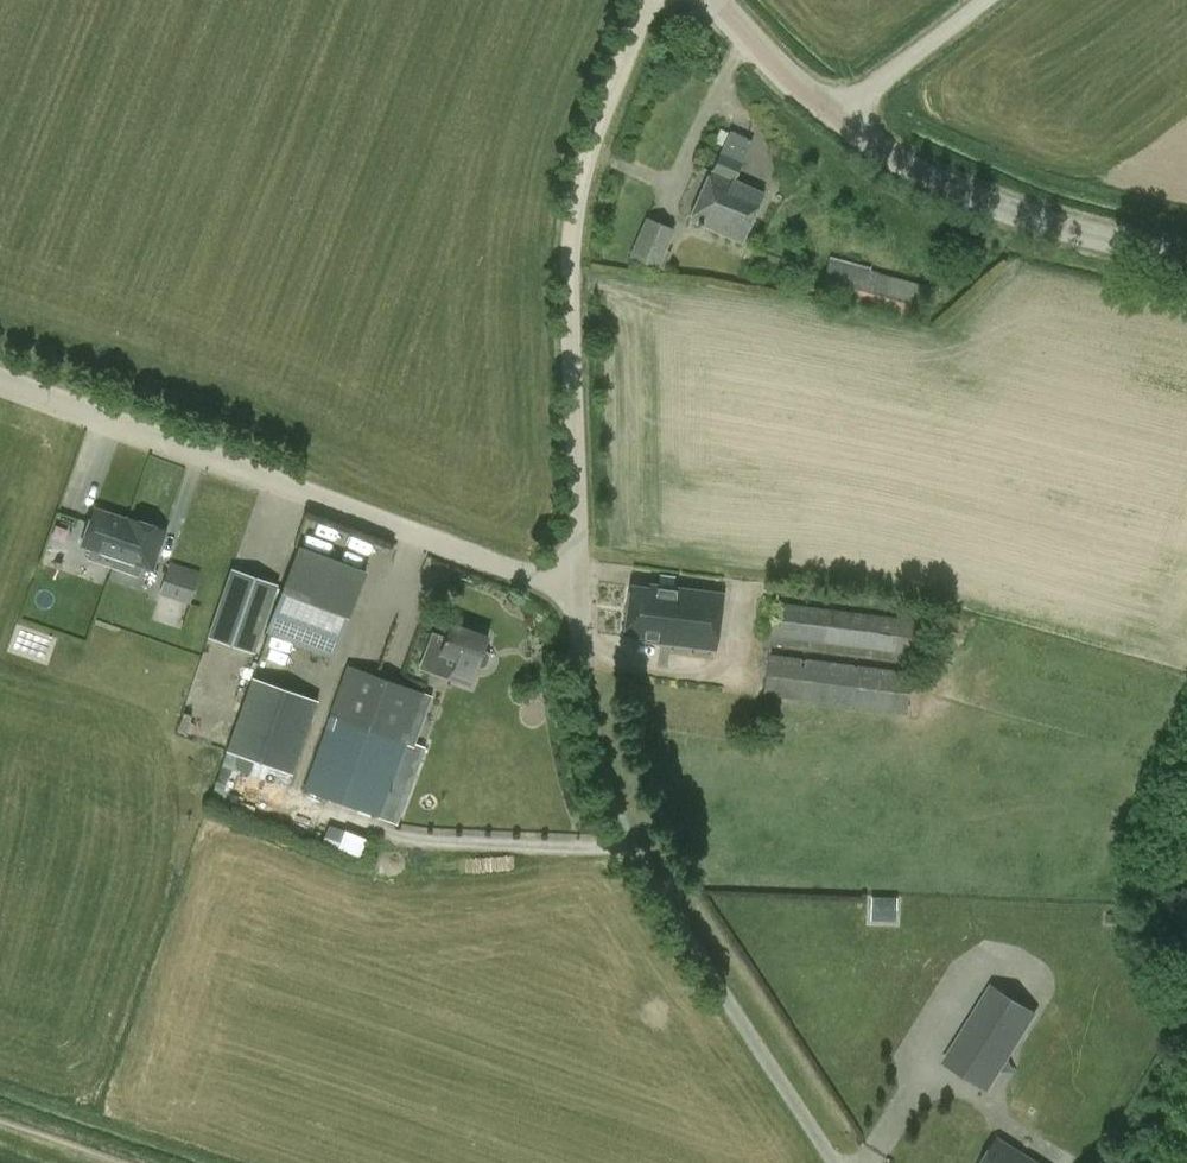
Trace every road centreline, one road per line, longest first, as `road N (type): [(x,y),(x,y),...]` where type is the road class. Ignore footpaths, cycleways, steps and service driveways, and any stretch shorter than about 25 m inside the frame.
road 1 (unclassified): [(837,1162),(633,856),(600,779),(578,592)]
road 2 (unclassified): [(0,376),(578,592)]
road 3 (unclassified): [(578,592),(571,208),(587,145),(649,0)]
road 4 (unclassified): [(1186,261),(992,210),(912,174),(834,119)]
road 5 (unclassified): [(834,119),(986,0)]
road 6 (unclassified): [(834,119),(713,0)]

